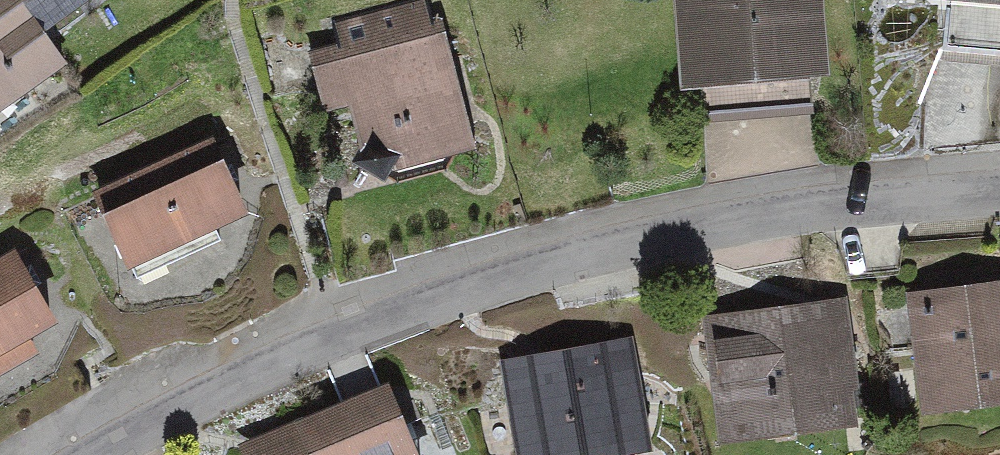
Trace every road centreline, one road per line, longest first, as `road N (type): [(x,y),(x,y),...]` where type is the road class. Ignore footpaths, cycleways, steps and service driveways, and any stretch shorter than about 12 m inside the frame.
road 1 (residential): [(125,454),(243,384),(462,289),(761,218),(999,195)]

